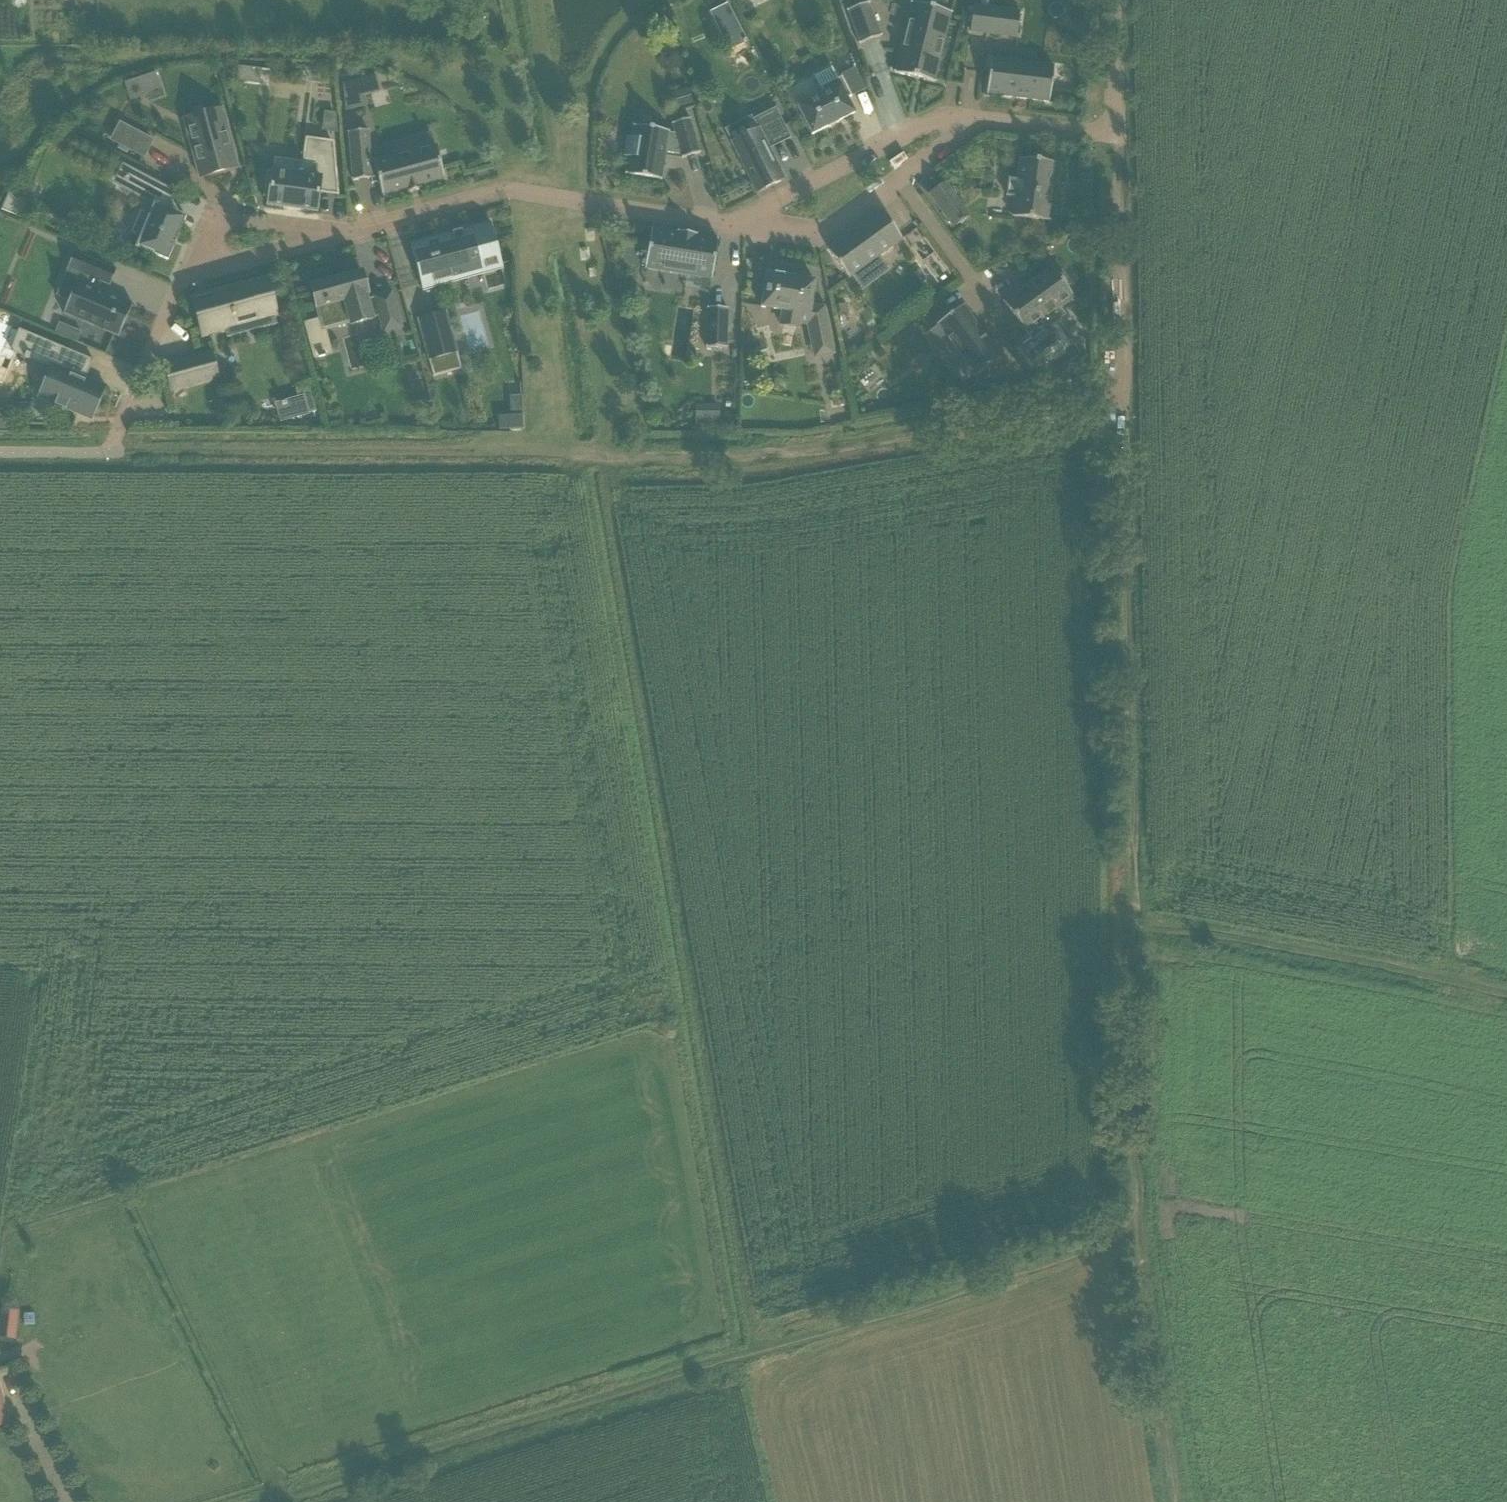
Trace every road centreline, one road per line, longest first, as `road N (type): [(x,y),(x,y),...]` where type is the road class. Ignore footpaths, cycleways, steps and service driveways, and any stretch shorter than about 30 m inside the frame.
road 1 (track): [(286,1501),(1139,1248)]
road 2 (track): [(1176,1501),(1138,1240),(1134,922)]
road 3 (track): [(1122,415),(1134,922)]
road 4 (residential): [(339,233),(494,192),(732,225)]
road 5 (track): [(1134,922),(1506,999)]
road 6 (track): [(1122,415),(1116,134)]
road 7 (residential): [(977,119),(1116,134),(1113,0)]
road 8 (residential): [(977,119),(946,116),(732,225)]
road 9 (residential): [(108,454),(187,272)]
road 10 (residential): [(187,272),(215,213),(339,233)]
road 11 (residential): [(732,225),(810,237),(897,181)]
road 12 (residential): [(187,272),(339,233)]
road 13 (residential): [(897,181),(974,285)]

